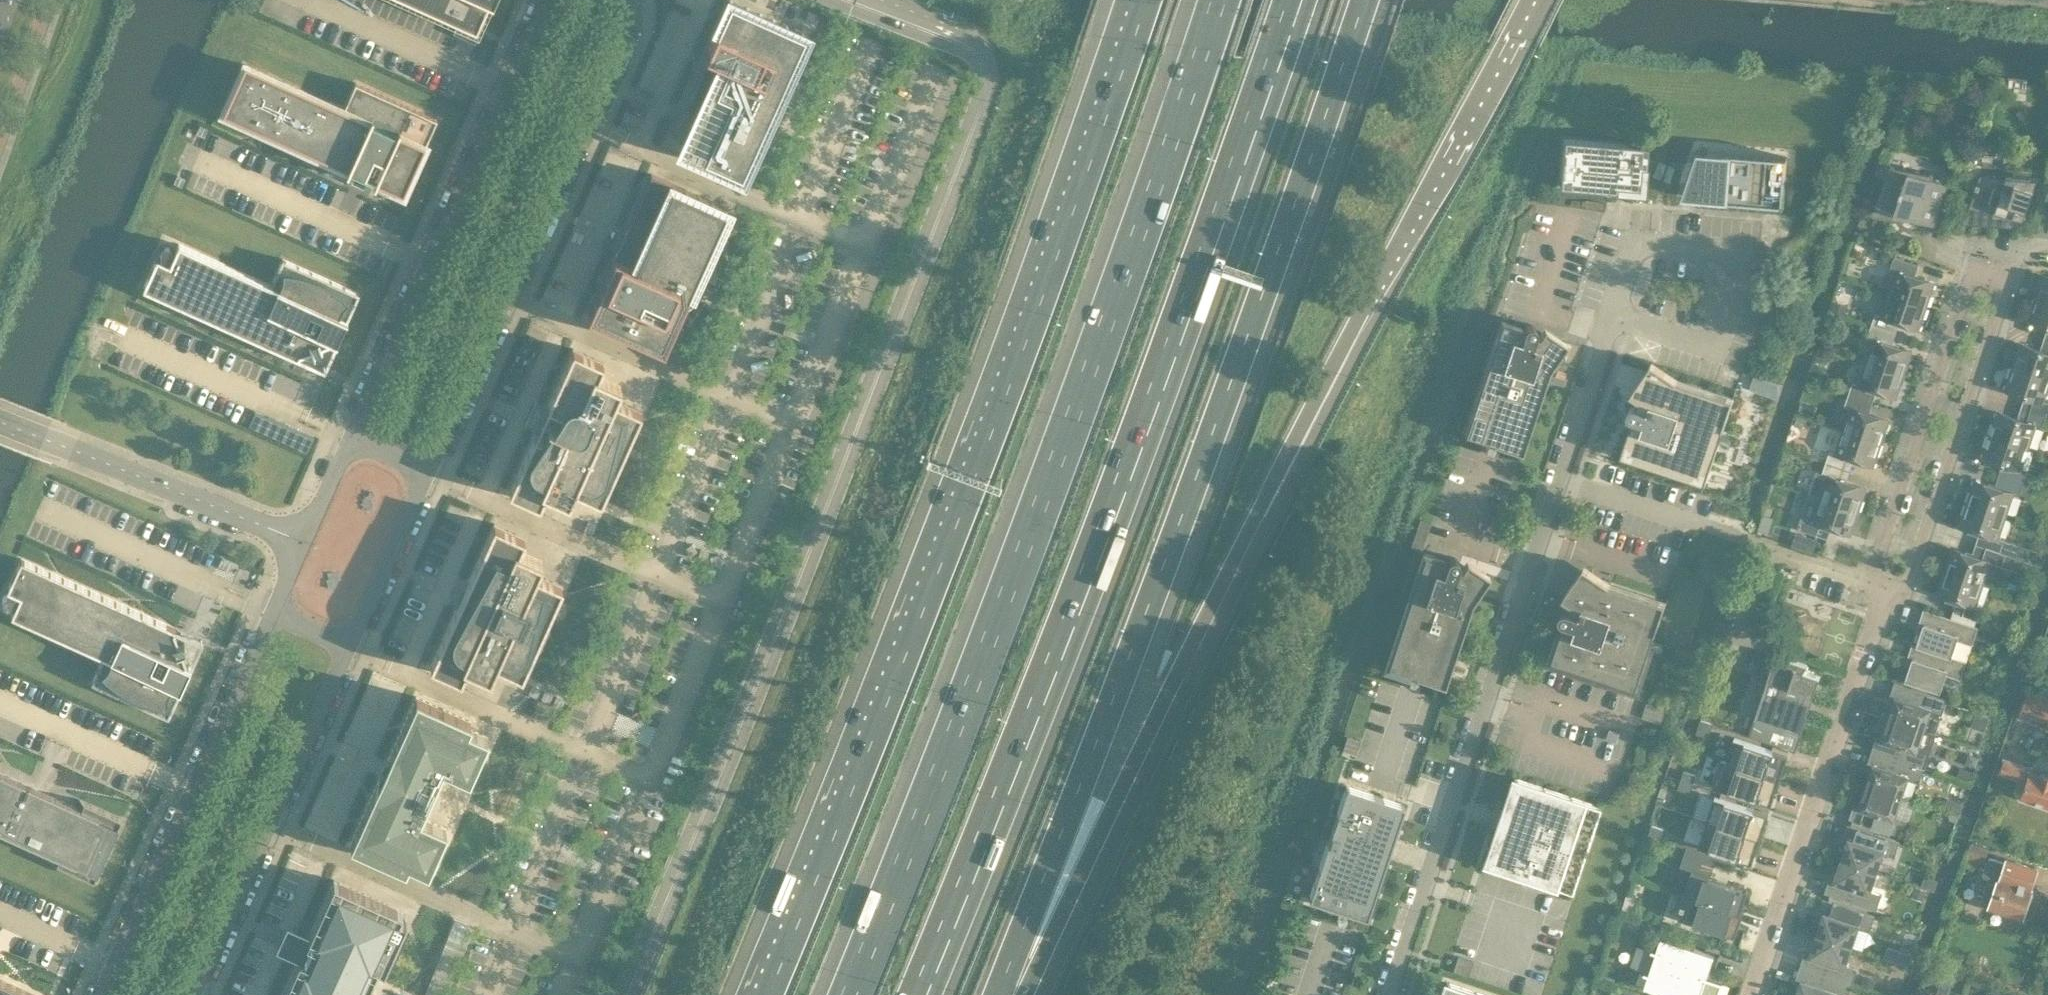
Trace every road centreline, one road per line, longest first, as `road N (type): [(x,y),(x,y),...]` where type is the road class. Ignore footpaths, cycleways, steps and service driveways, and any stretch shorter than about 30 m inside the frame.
road 1 (motorway): [(996,994),(1390,288),(1539,0)]
road 2 (motorway): [(1135,0),(913,620),(759,994)]
road 3 (motorway): [(919,994),(1161,382),(1295,0)]
road 4 (motorway): [(1218,0),(1103,348),(849,994)]
road 5 (motorway): [(996,994),(1208,441),(1362,0)]
road 6 (residential): [(1885,588),(1903,594),(2006,286),(2001,277),(1974,270),(1870,582)]
road 7 (unclassified): [(1388,994),(1558,483)]
road 8 (unclassified): [(429,468),(626,27),(629,0)]
road 9 (unclassified): [(547,0),(352,434)]
road 10 (residential): [(1750,994),(1885,588)]
road 11 (unclassified): [(273,611),(101,994)]
road 12 (unclassified): [(1608,315),(1636,240),(1751,253),(1715,353),(1633,324)]
road 13 (unclassified): [(193,994),(351,643)]
road 14 (unclassified): [(0,420),(304,543)]
road 15 (unclassified): [(1870,582),(1558,483)]
road 16 (unclassified): [(351,643),(429,468)]
road 17 (unclassified): [(1558,483),(1608,315)]

